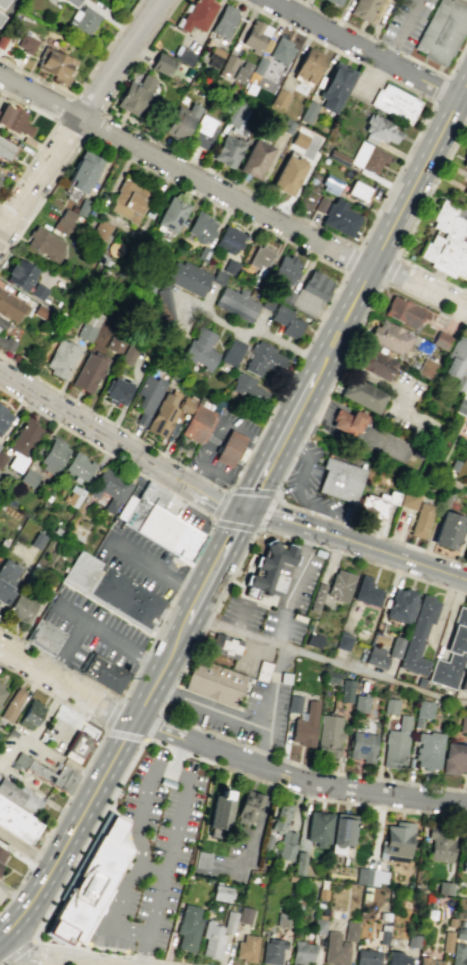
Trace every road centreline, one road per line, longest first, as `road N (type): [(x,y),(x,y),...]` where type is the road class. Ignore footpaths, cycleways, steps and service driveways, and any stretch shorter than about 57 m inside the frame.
road 1 (residential): [(466,311),(390,271),(351,261),(0,76)]
road 2 (primary): [(169,654),(36,894),(0,936)]
road 3 (primary): [(466,80),(326,352)]
road 4 (residential): [(466,805),(310,784),(183,740)]
road 5 (residential): [(160,0),(0,236)]
road 6 (residential): [(466,106),(268,0)]
road 7 (tertiary): [(188,485),(0,369)]
road 8 (primary): [(326,352),(245,509)]
road 9 (primary): [(245,509),(169,654)]
road 10 (residential): [(133,719),(0,645)]
road 11 (secondary): [(466,580),(333,534)]

